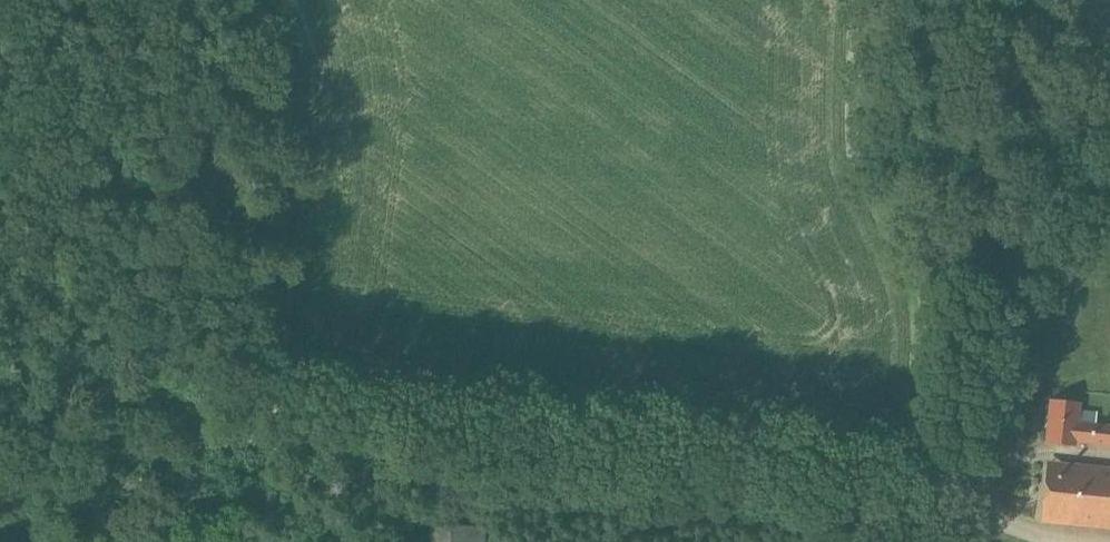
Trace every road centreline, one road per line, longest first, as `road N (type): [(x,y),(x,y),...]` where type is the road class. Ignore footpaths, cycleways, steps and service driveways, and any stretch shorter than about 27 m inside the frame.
road 1 (track): [(0,390),(925,483)]
road 2 (track): [(925,483),(951,385),(954,213),(1109,203)]
road 3 (track): [(348,541),(343,534),(136,484),(107,450),(111,402)]

